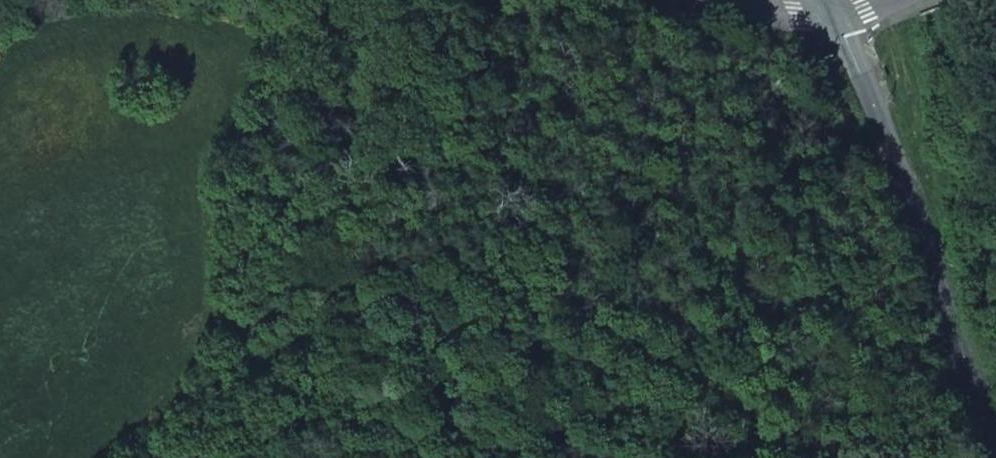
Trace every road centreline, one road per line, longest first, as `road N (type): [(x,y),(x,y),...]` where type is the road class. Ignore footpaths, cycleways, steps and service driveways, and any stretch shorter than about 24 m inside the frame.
road 1 (secondary): [(995,438),(824,6)]

